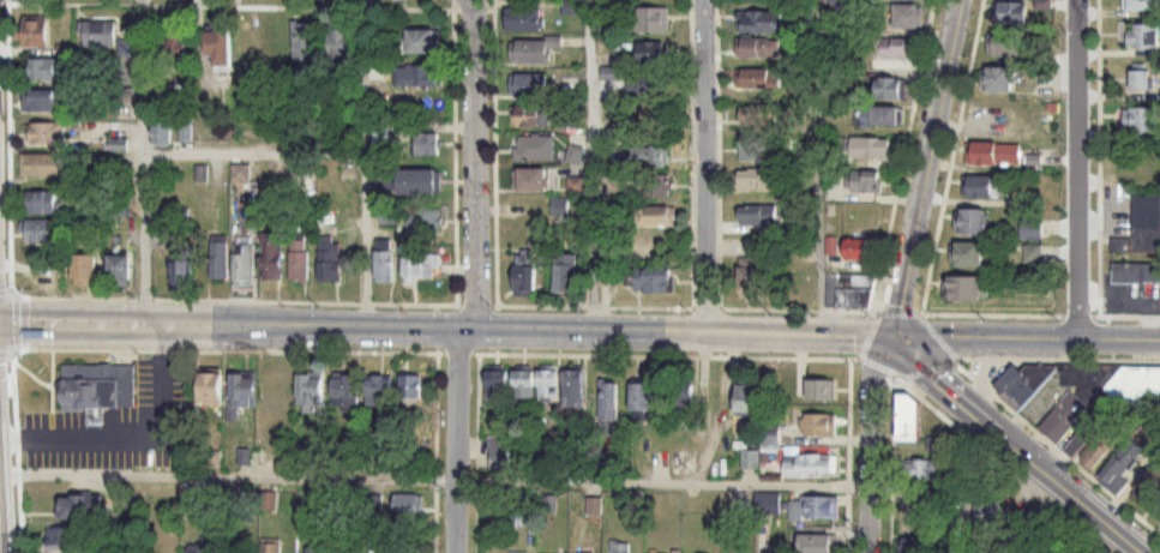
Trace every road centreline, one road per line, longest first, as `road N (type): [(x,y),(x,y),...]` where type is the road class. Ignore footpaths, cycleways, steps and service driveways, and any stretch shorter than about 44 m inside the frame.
road 1 (secondary): [(0,323),(897,337)]
road 2 (tertiary): [(964,0),(897,337)]
road 3 (residential): [(1079,0),(1082,339)]
road 4 (residential): [(706,0),(709,329)]
road 5 (residential): [(475,326),(475,0)]
road 6 (secondary): [(897,337),(1159,341)]
road 7 (secondary): [(897,337),(1074,497)]
road 8 (residential): [(457,325),(455,552)]
road 9 (residential): [(897,337),(873,375),(870,552)]

